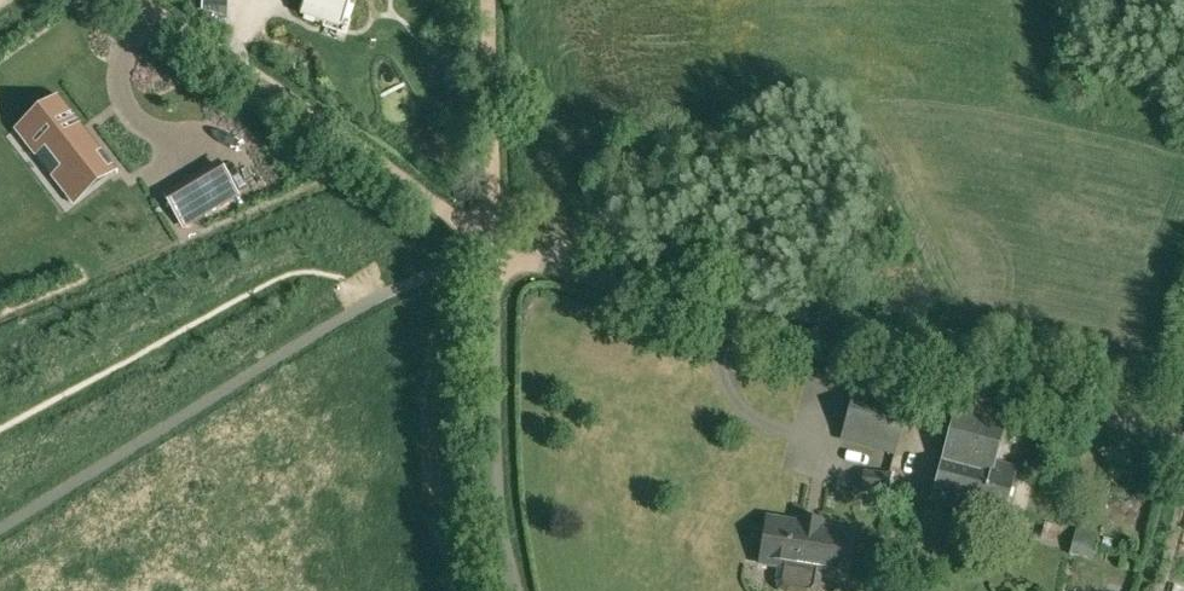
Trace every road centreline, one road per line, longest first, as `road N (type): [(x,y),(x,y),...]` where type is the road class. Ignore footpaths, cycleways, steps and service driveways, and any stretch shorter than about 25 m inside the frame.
road 1 (unclassified): [(1183,442),(492,247)]
road 2 (unclassified): [(492,247),(380,161),(141,0)]
road 3 (unclassified): [(516,590),(494,484),(492,247)]

